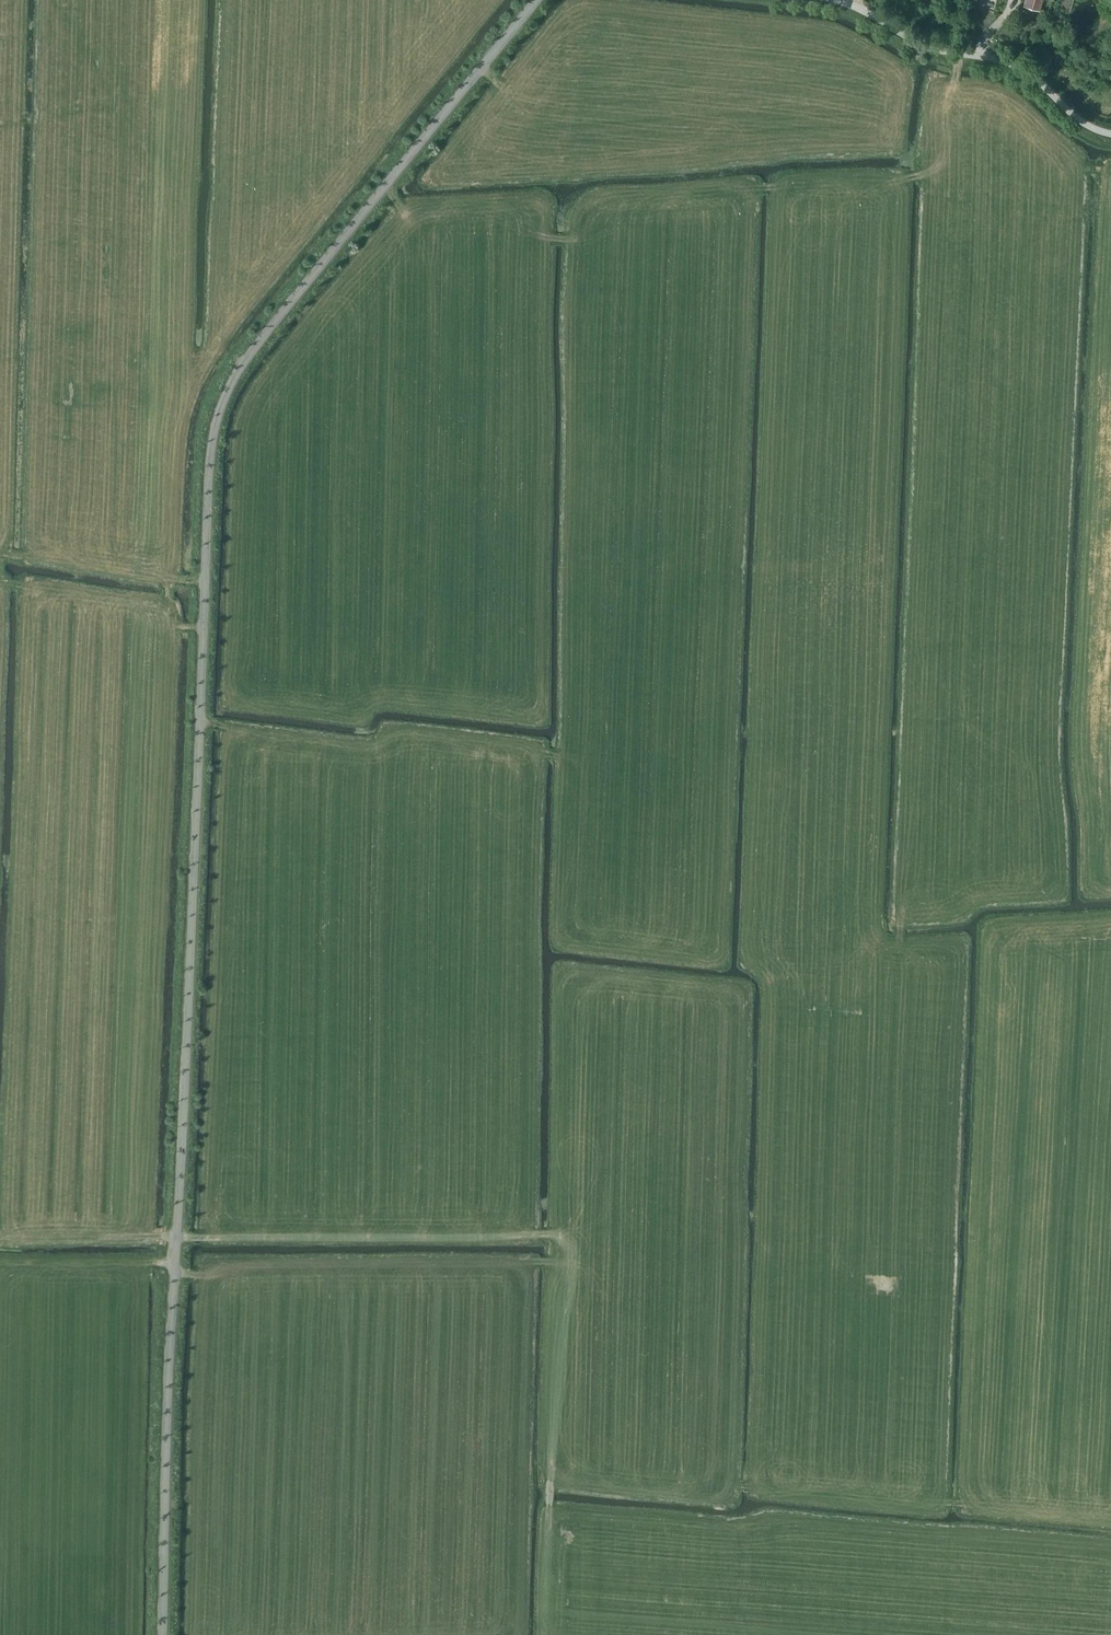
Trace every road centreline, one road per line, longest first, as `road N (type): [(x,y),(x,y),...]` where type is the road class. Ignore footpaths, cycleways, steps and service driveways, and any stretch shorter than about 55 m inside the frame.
road 1 (tertiary): [(165,1634),(174,1270),(214,428),(238,371),(537,0)]
road 2 (unclassified): [(1110,137),(991,61),(926,49),(827,0)]

